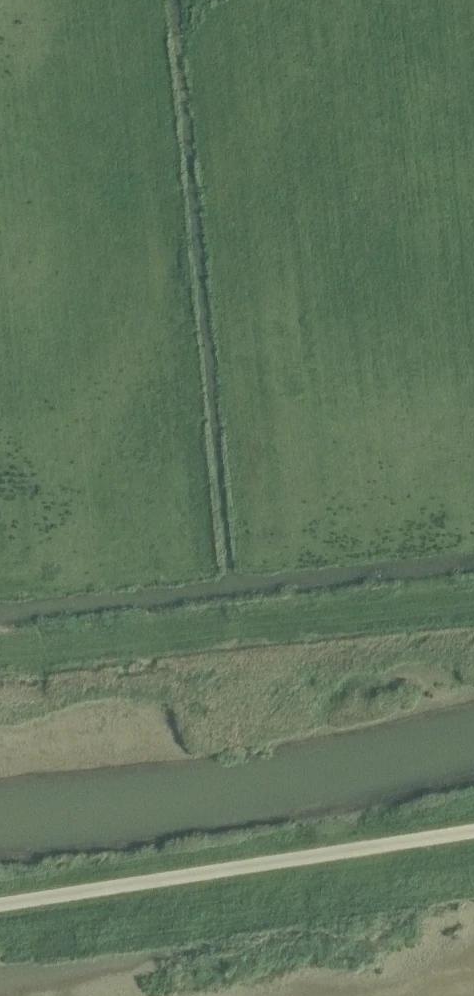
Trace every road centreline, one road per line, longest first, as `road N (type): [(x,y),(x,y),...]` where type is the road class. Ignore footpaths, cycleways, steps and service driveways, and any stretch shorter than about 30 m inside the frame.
road 1 (track): [(473,632),(0,677)]

